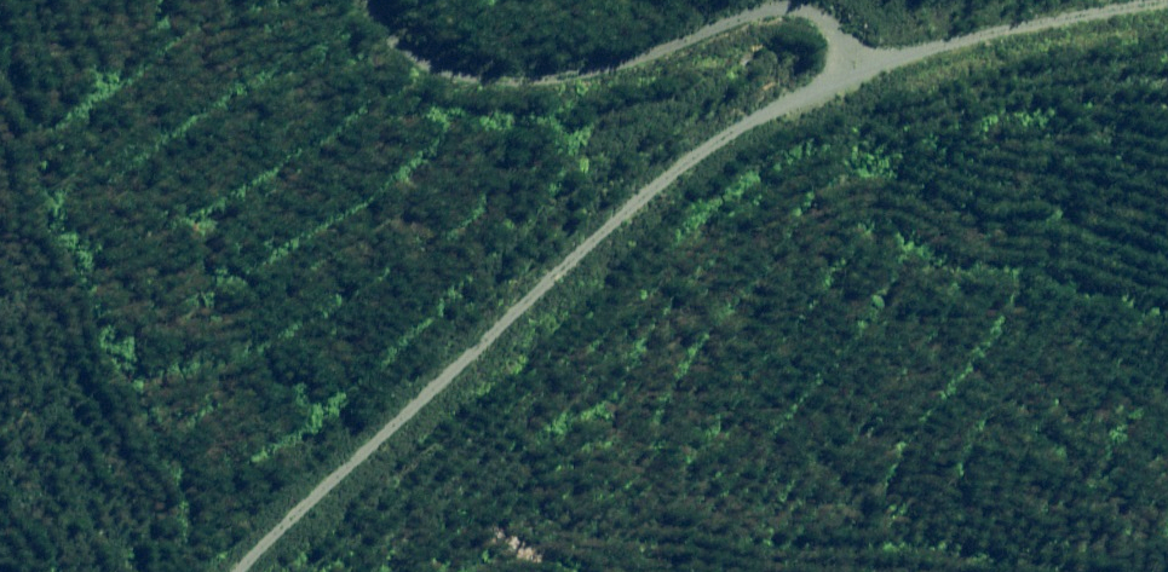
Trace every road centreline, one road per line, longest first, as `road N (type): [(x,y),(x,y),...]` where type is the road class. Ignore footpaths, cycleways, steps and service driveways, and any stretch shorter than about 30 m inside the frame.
road 1 (track): [(854,96),(666,194),(490,315),(389,401),(322,473),(249,571)]
road 2 (track): [(390,0),(405,63),(585,54),(854,96)]
road 3 (track): [(1167,17),(1080,17),(854,96)]

